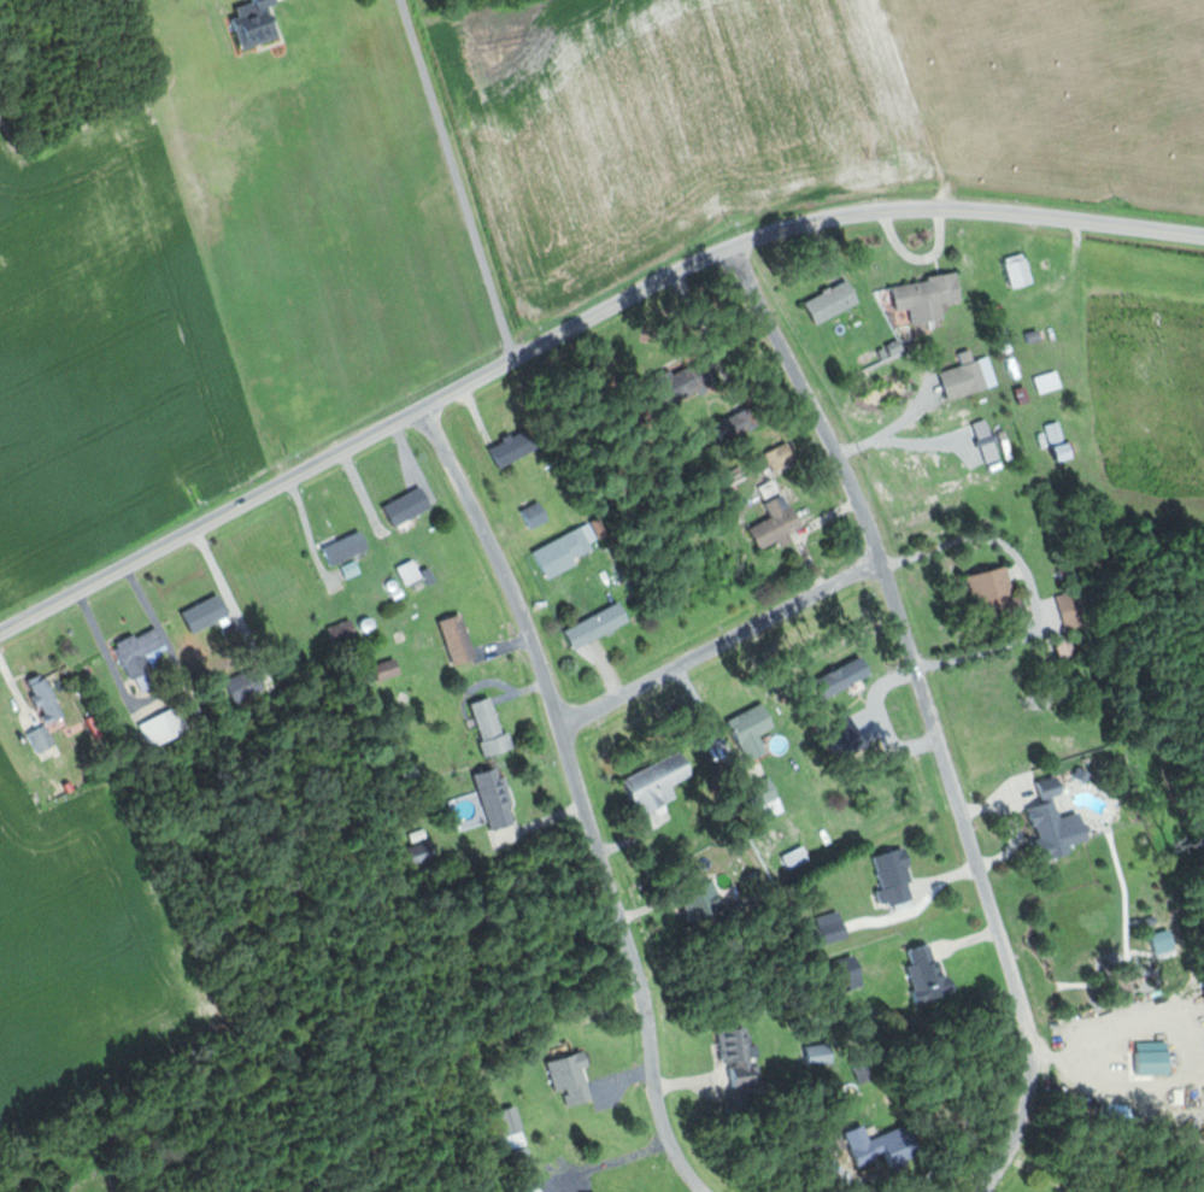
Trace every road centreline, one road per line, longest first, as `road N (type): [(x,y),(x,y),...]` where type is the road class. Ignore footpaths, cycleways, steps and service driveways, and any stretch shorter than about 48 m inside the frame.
road 1 (residential): [(1203,236),(889,209),(835,215),(728,247),(0,633)]
road 2 (residential): [(728,247),(839,456),(882,562),(1034,1047),(1022,1122),(982,1191)]
road 3 (residential): [(710,1191),(687,1168),(664,1118),(642,985),(564,729)]
road 4 (residential): [(509,581),(564,729),(687,659)]
road 5 (residential): [(687,659),(882,562)]
road 6 (residential): [(422,409),(509,581)]

